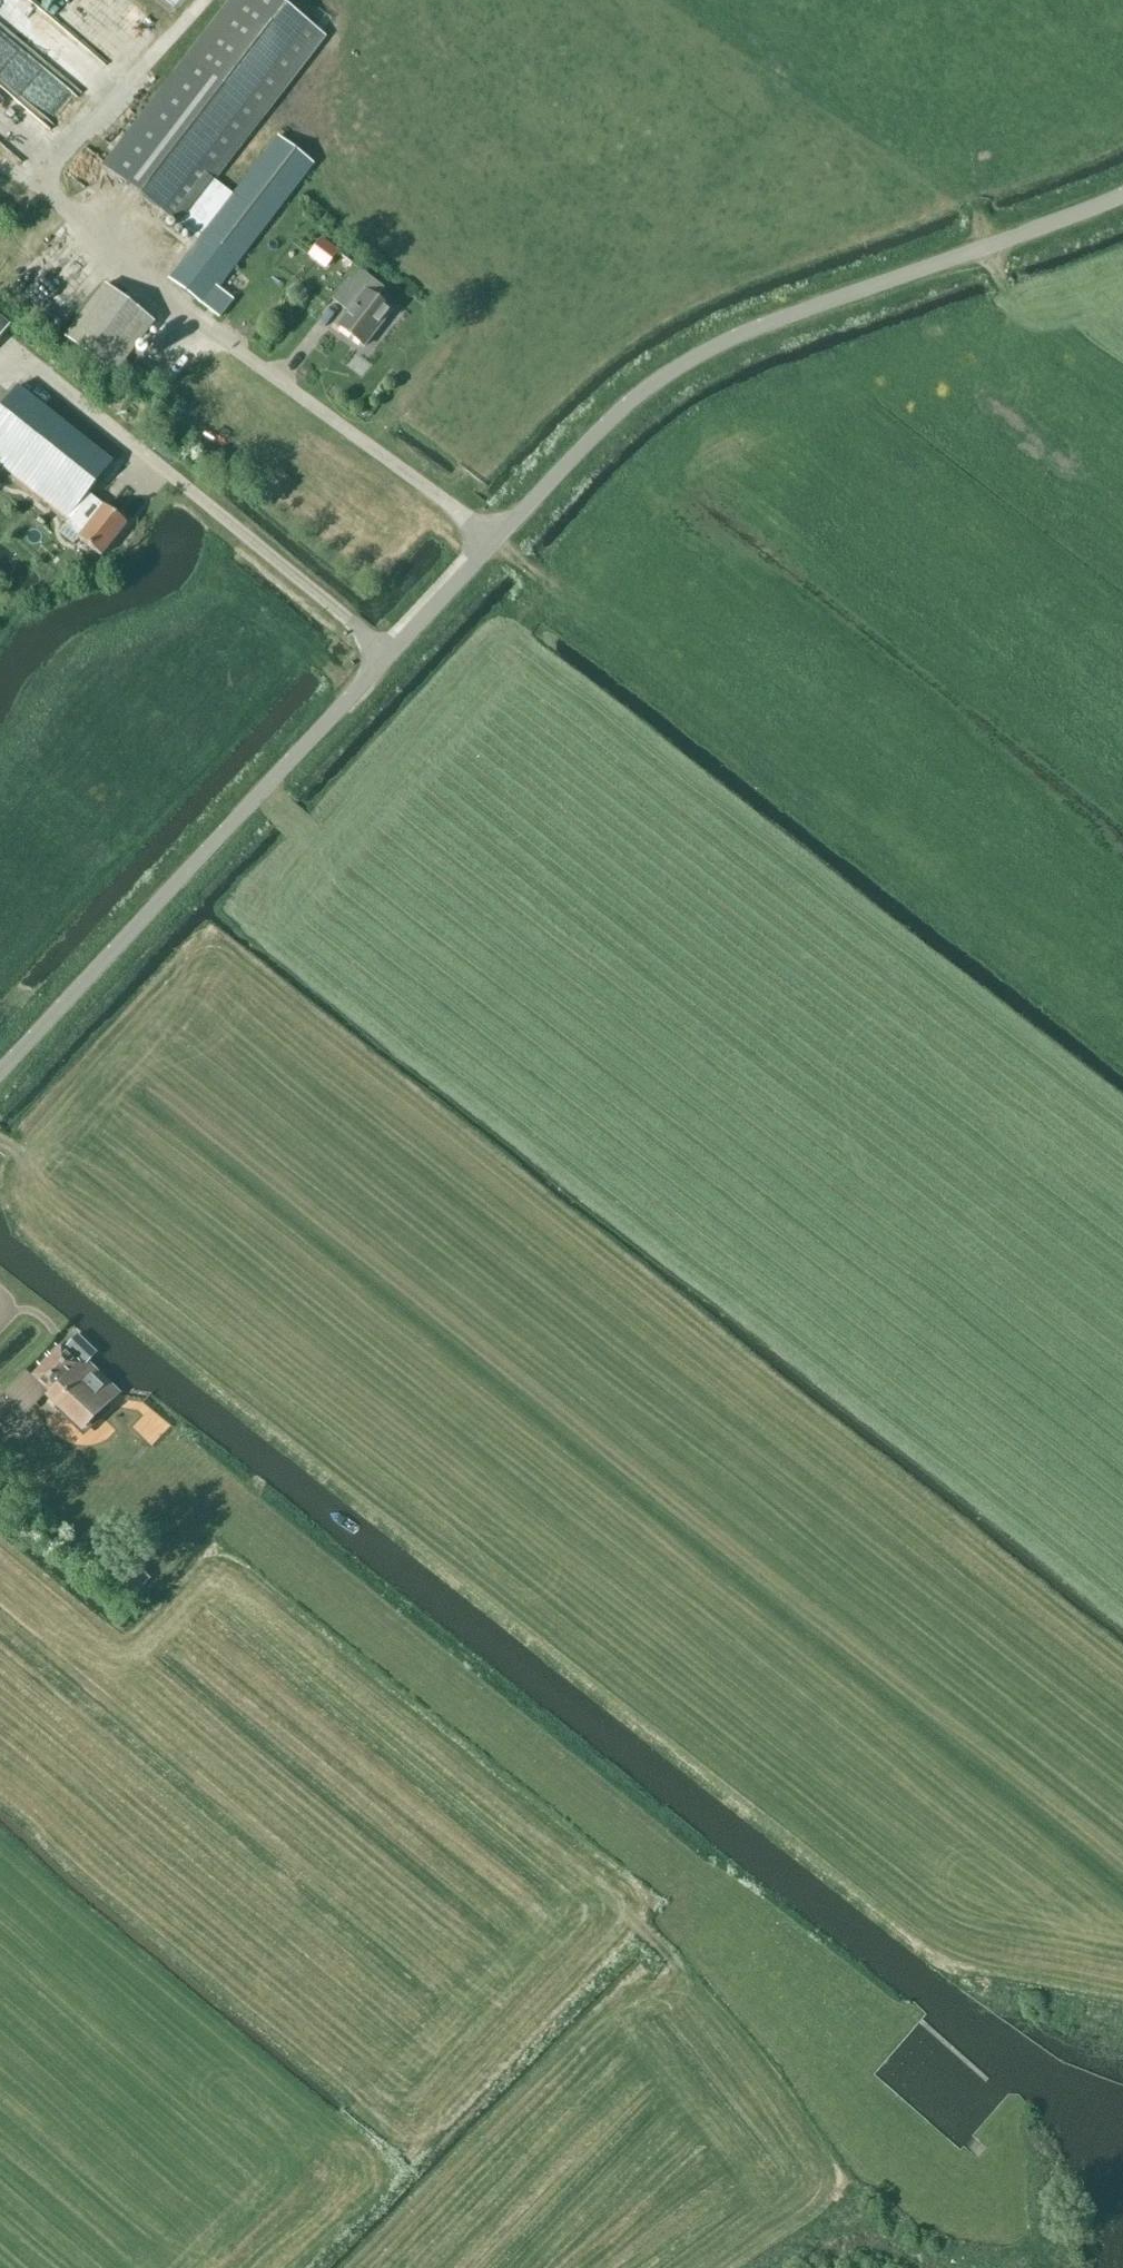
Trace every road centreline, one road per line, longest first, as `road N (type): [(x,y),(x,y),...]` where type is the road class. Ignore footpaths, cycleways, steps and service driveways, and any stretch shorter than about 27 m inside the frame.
road 1 (unclassified): [(0,1071),(640,394),(757,327),(1122,194)]
road 2 (track): [(33,183),(206,0)]

